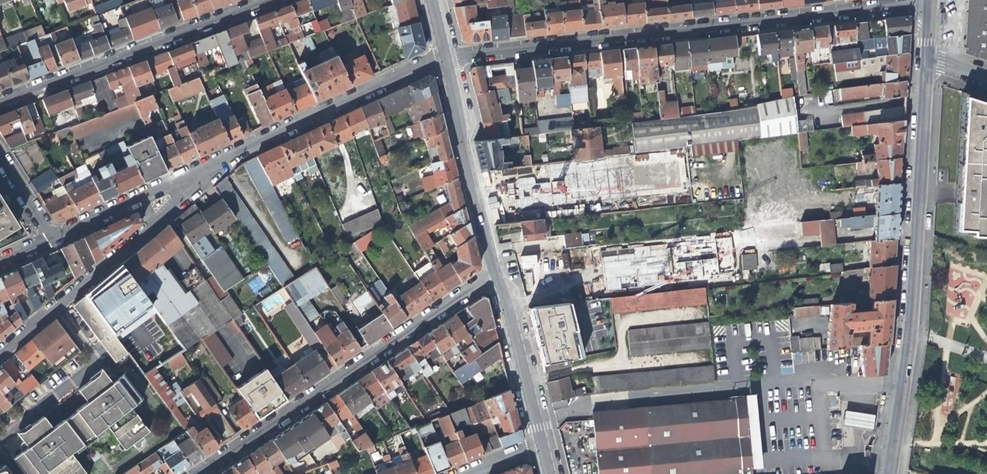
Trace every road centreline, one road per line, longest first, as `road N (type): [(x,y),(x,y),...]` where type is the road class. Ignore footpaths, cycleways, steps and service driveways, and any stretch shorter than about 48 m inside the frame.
road 1 (residential): [(920,0),(443,56)]
road 2 (secondary): [(885,473),(908,309),(921,55)]
road 3 (residential): [(492,273),(195,473)]
road 4 (residential): [(0,347),(233,151)]
road 5 (residential): [(267,0),(0,99)]
road 6 (residential): [(233,151),(443,56)]
road 7 (residential): [(443,56),(492,273)]
road 8 (residential): [(48,237),(233,151)]
road 9 (residential): [(492,273),(536,443)]

